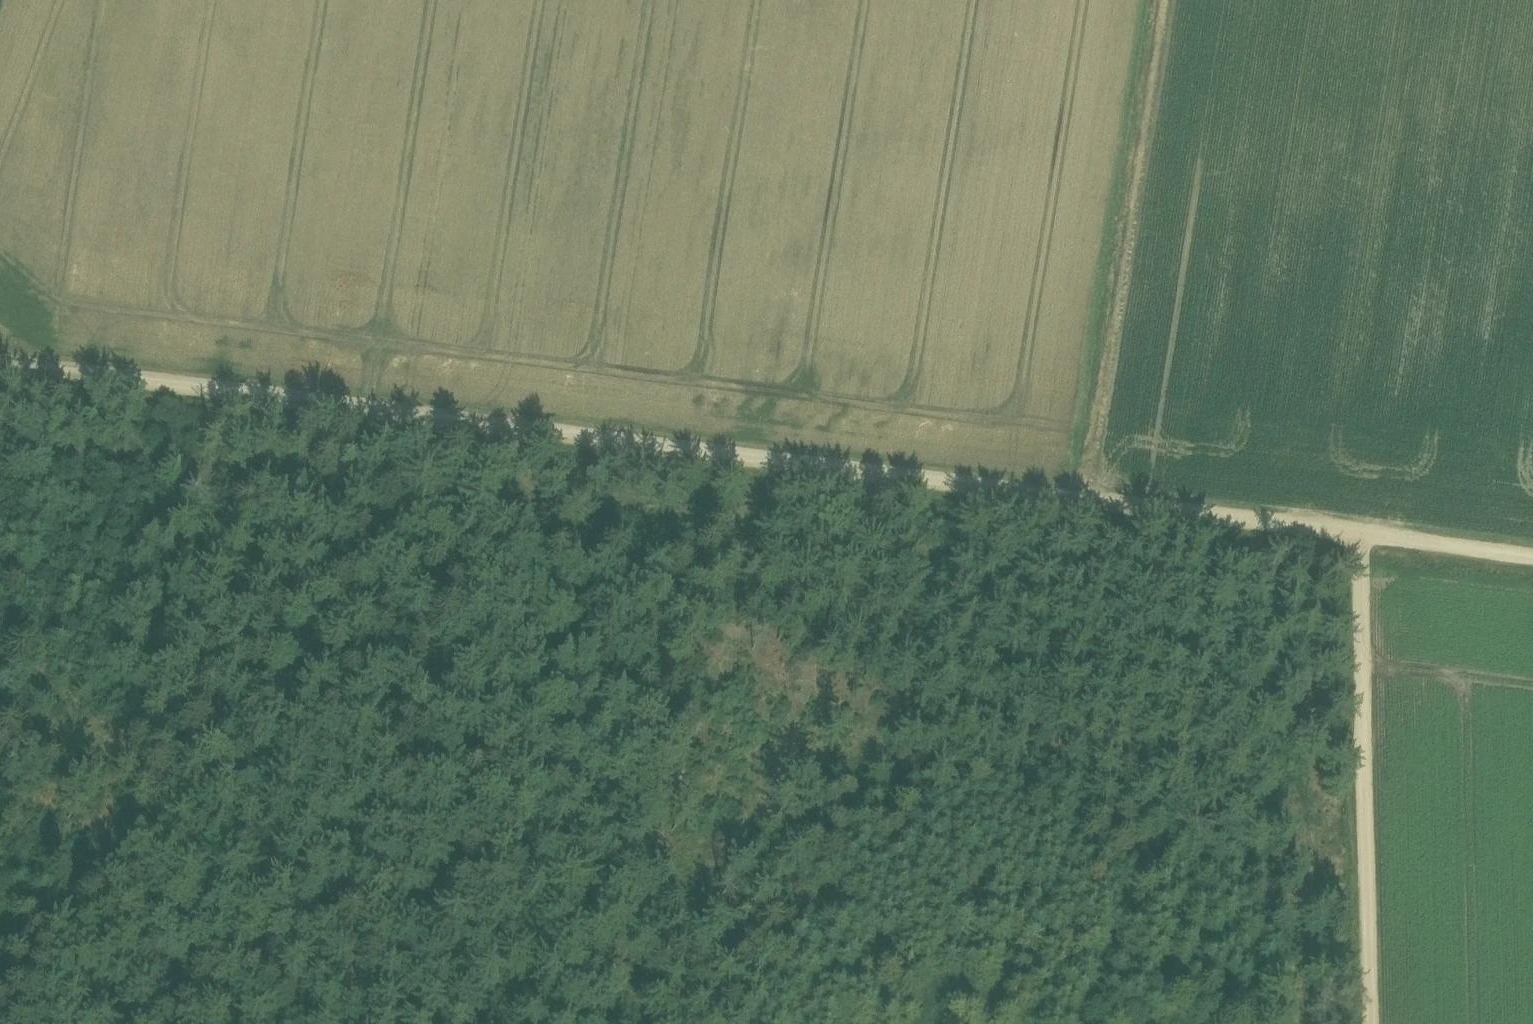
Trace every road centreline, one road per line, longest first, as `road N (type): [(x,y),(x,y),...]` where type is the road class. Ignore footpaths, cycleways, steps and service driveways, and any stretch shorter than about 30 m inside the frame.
road 1 (track): [(0,350),(1532,541)]
road 2 (track): [(1369,1023),(1358,518)]

